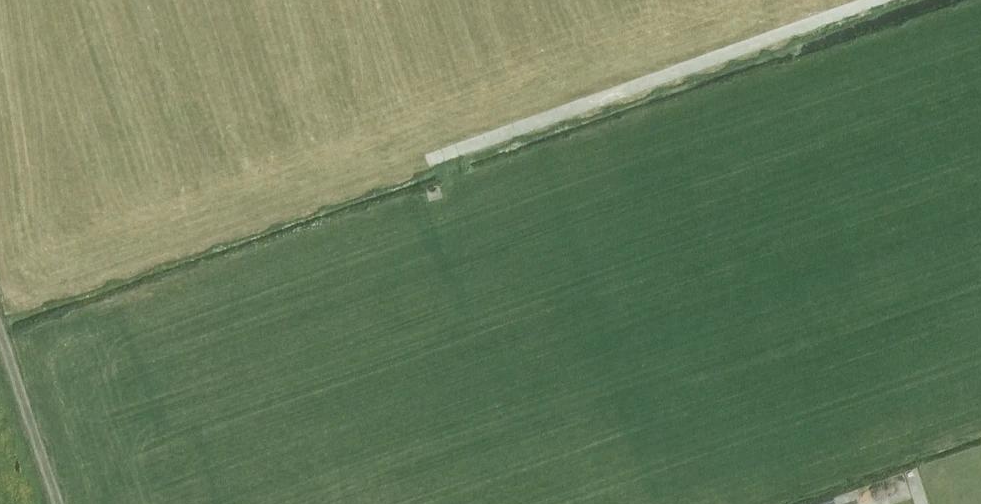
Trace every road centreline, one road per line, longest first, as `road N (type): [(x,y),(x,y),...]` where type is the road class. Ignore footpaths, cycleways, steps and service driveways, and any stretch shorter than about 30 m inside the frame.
road 1 (track): [(0,341),(54,503)]

